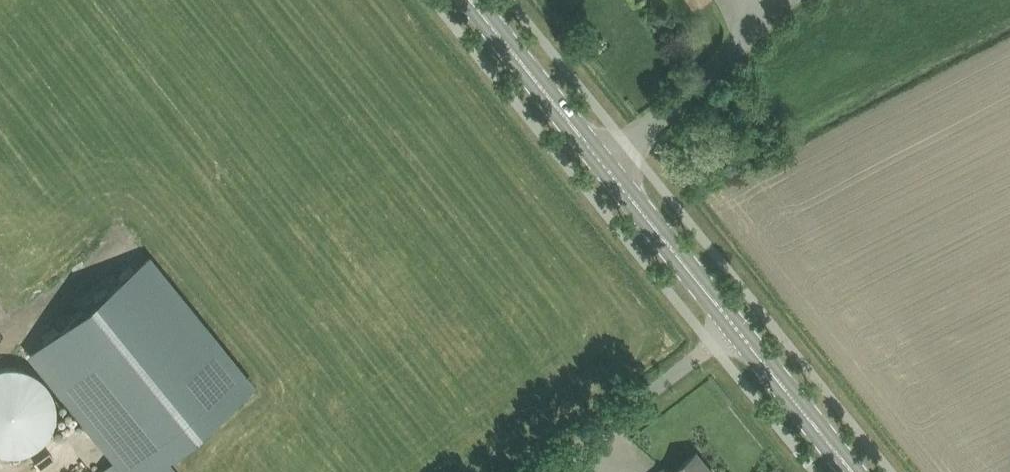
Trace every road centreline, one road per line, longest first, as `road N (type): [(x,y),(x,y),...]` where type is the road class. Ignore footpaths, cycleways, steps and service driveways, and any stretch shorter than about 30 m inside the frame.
road 1 (secondary): [(739,327),(475,0)]
road 2 (unclassified): [(549,471),(739,327)]
road 3 (secondary): [(855,471),(739,327)]

